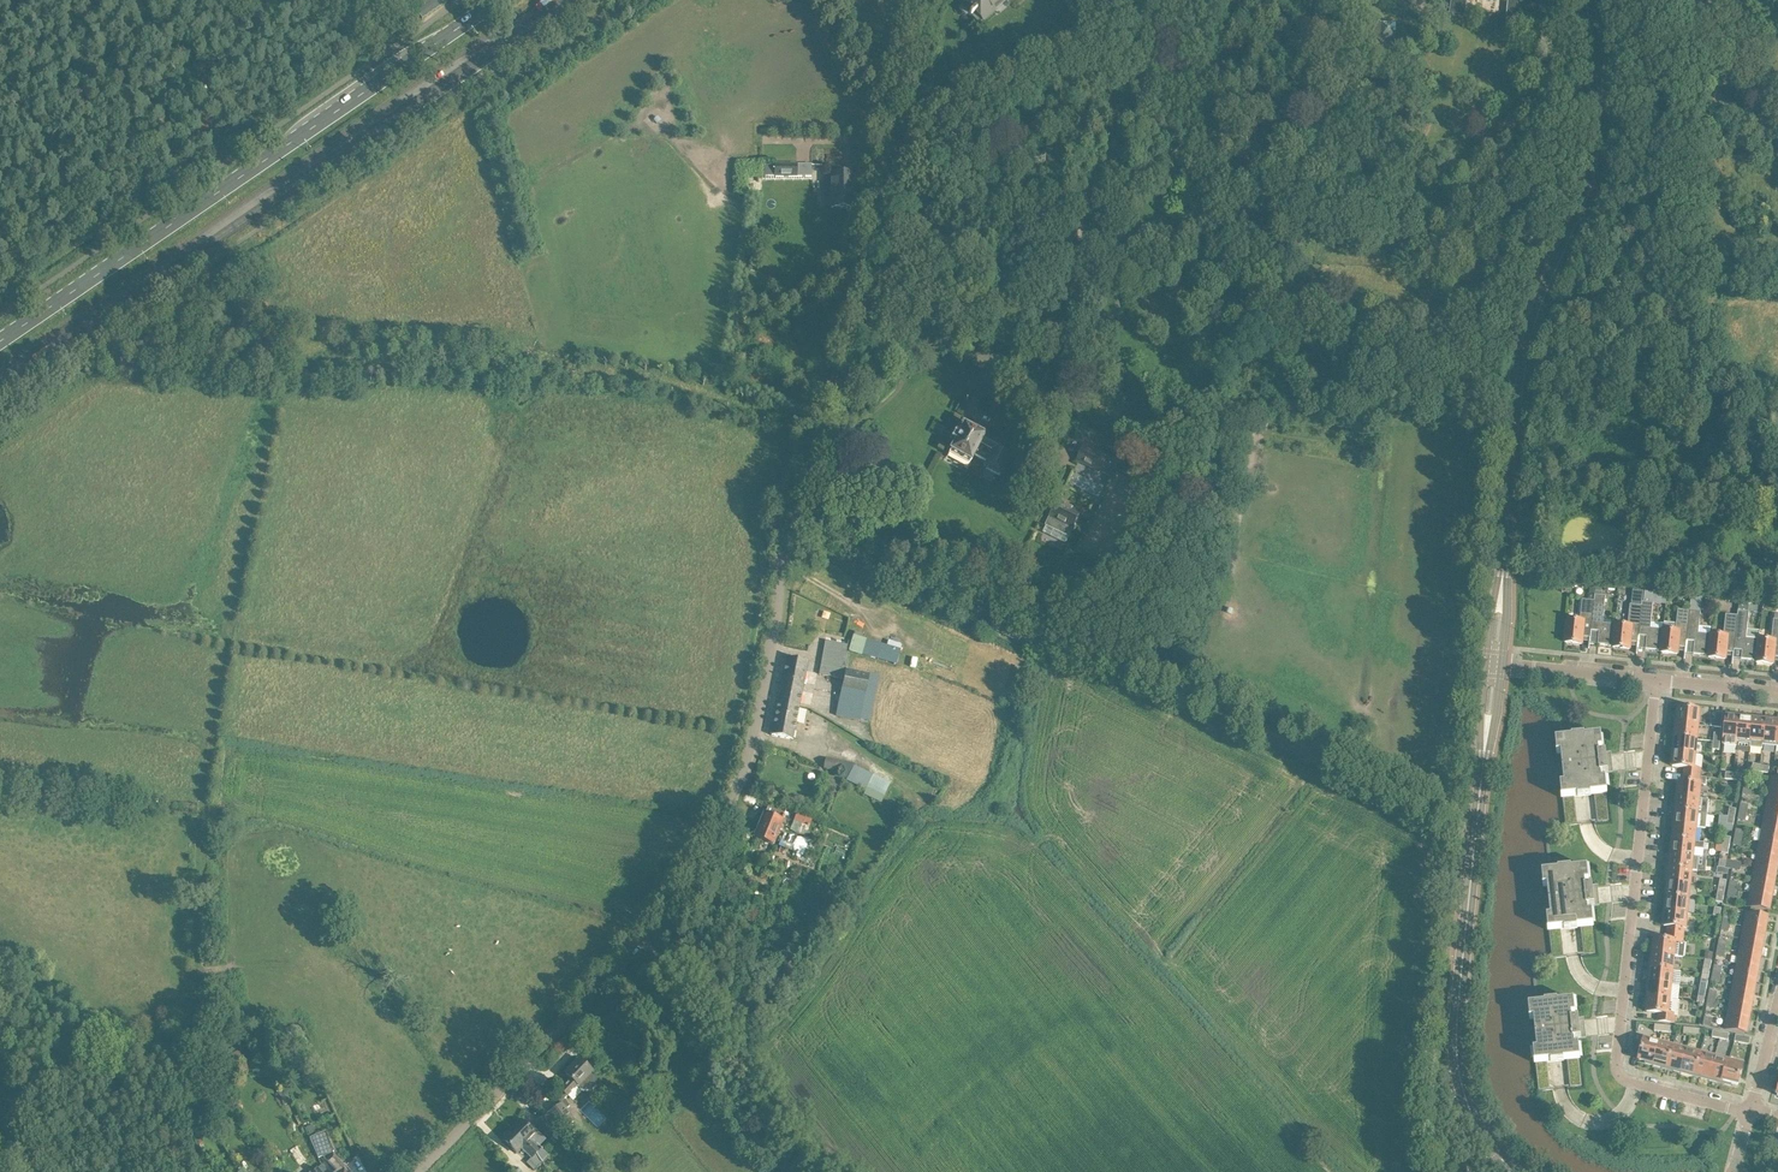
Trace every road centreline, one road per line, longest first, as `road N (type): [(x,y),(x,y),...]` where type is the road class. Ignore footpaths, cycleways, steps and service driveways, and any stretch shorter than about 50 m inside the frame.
road 1 (unclassified): [(419,1171),(642,943),(707,860),(760,708),(794,487),(857,353),(886,150)]
road 2 (primary): [(0,385),(558,0)]
road 3 (secondary): [(1501,592),(1536,317),(1596,167),(1600,101),(1587,0)]
road 4 (primary): [(500,0),(0,338)]
road 5 (residential): [(1750,1111),(1624,1080),(1617,1063),(1657,680)]
road 6 (track): [(341,347),(630,373),(819,435)]
road 7 (secondary): [(1497,1152),(1468,1103),(1457,1038),(1487,734)]
road 8 (unclassified): [(886,150),(1227,0)]
road 9 (track): [(341,347),(282,340),(216,258)]
road 10 (residential): [(1657,680),(1501,665)]
road 11 (unclassified): [(886,150),(922,0)]
road 12 (residential): [(1777,693),(1657,680)]

